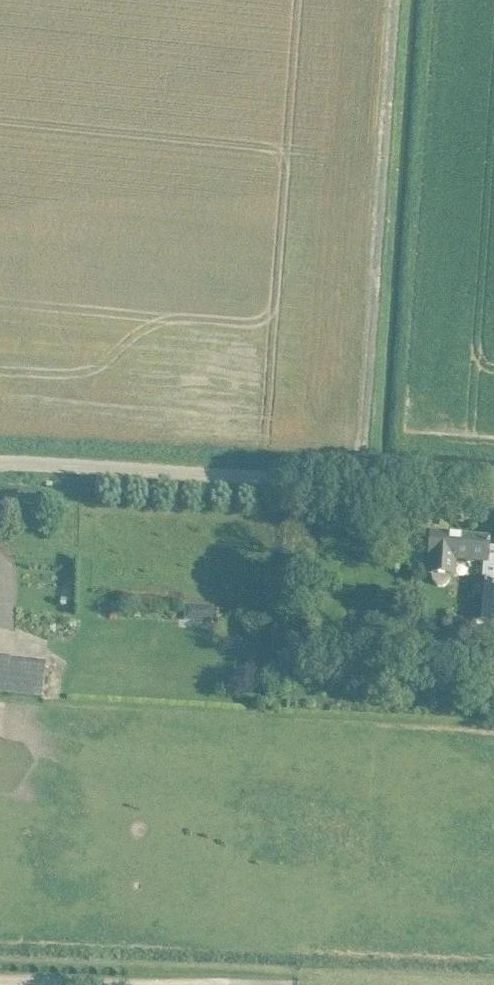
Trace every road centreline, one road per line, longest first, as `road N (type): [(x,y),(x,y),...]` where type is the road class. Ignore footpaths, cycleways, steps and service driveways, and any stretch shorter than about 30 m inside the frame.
road 1 (unclassified): [(0,462),(493,492)]
road 2 (track): [(355,486),(390,0)]

